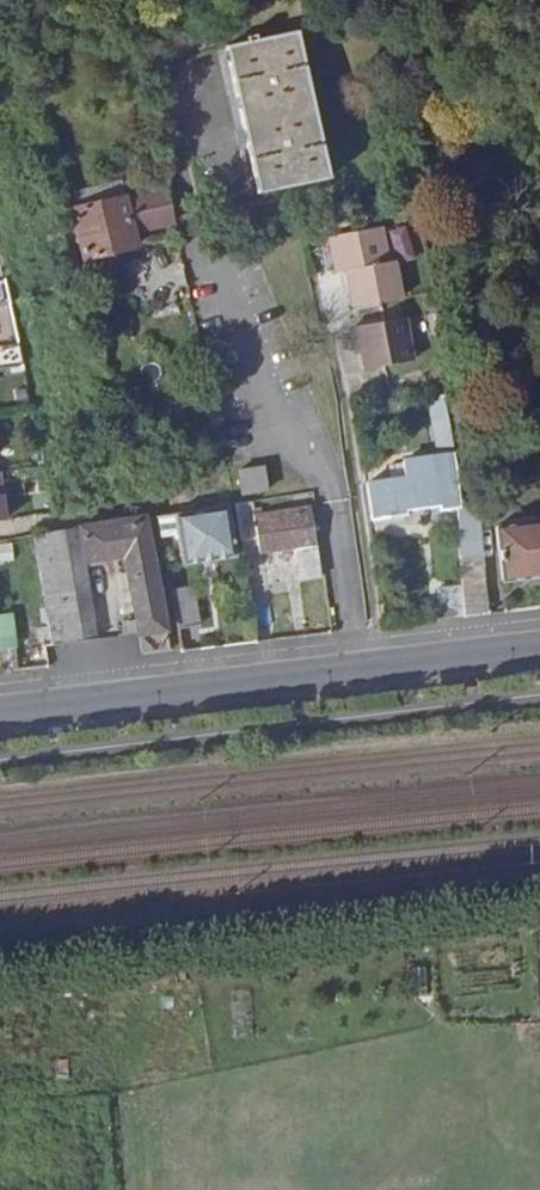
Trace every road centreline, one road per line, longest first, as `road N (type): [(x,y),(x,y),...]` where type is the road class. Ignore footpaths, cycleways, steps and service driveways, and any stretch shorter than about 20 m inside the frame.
road 1 (secondary): [(0,715),(539,653)]

